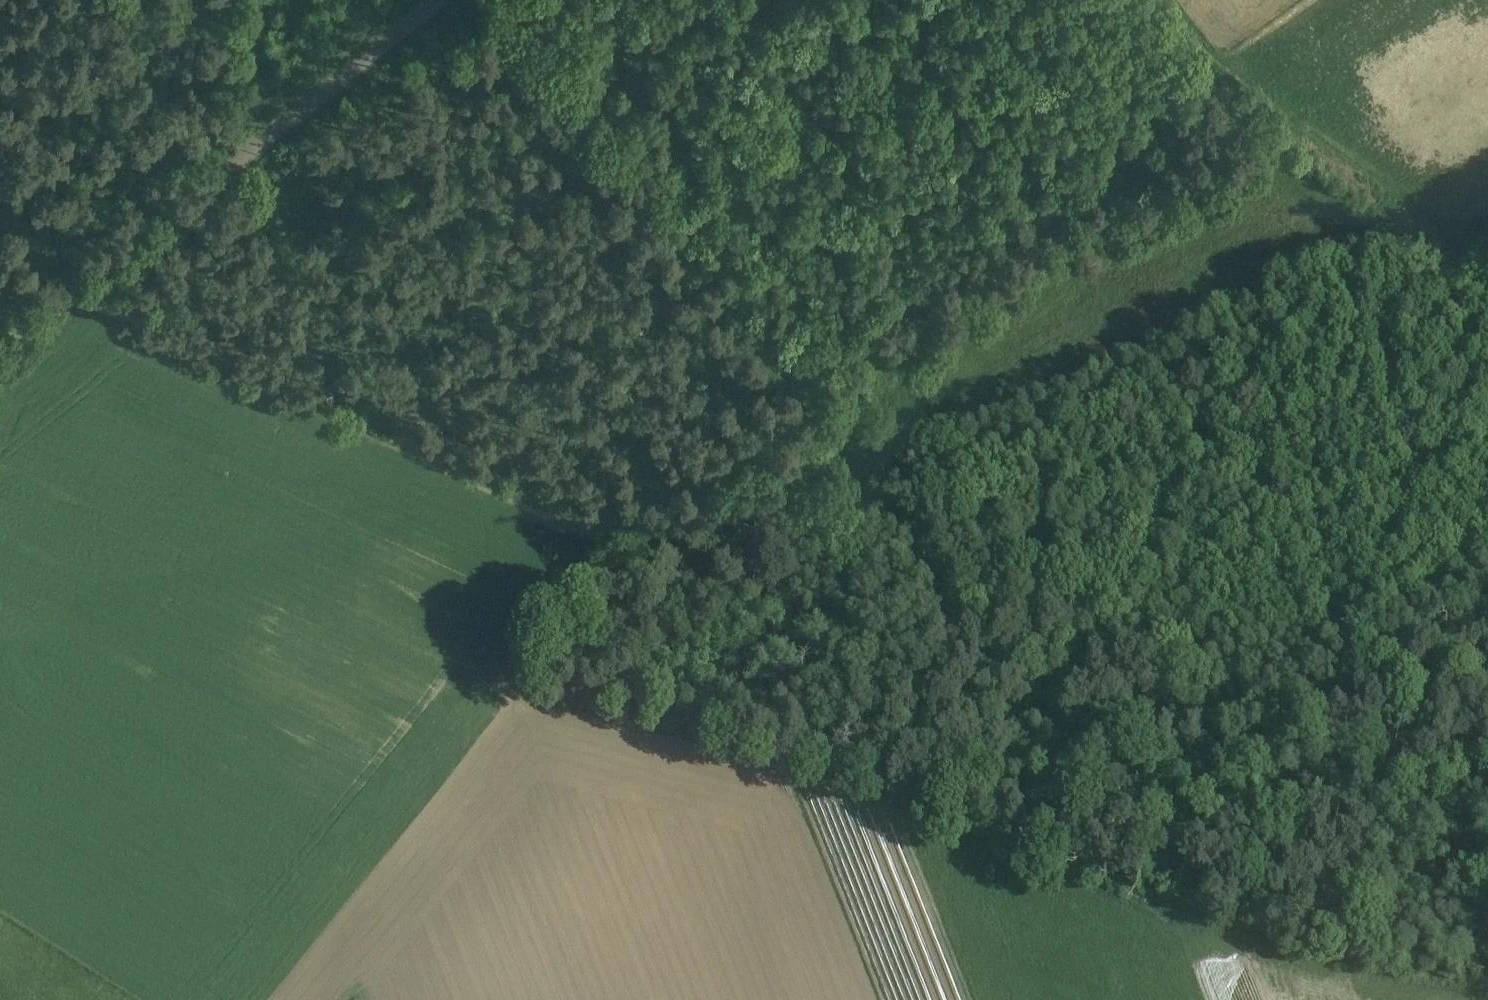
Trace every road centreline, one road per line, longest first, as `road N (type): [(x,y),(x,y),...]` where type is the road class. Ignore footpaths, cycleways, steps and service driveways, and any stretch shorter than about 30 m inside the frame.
road 1 (unclassified): [(0,357),(443,0)]
road 2 (track): [(1173,0),(1261,107),(1400,194),(1468,223),(1487,213)]

